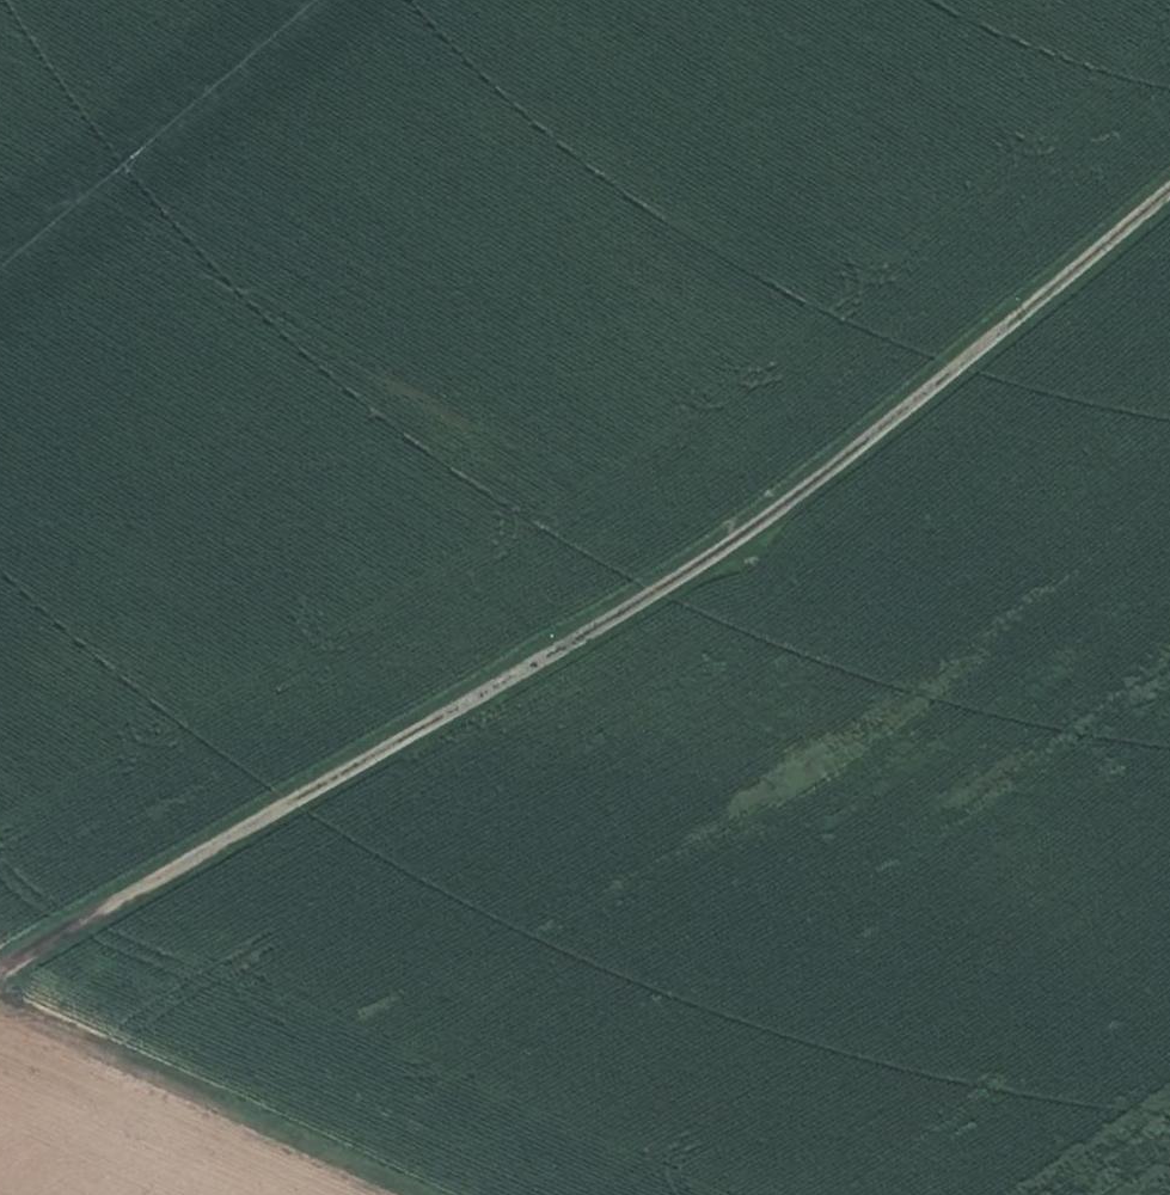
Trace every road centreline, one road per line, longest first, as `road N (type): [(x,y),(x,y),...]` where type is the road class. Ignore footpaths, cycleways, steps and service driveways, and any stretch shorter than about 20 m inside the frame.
road 1 (unclassified): [(0,976),(682,580),(886,435),(1169,199)]

